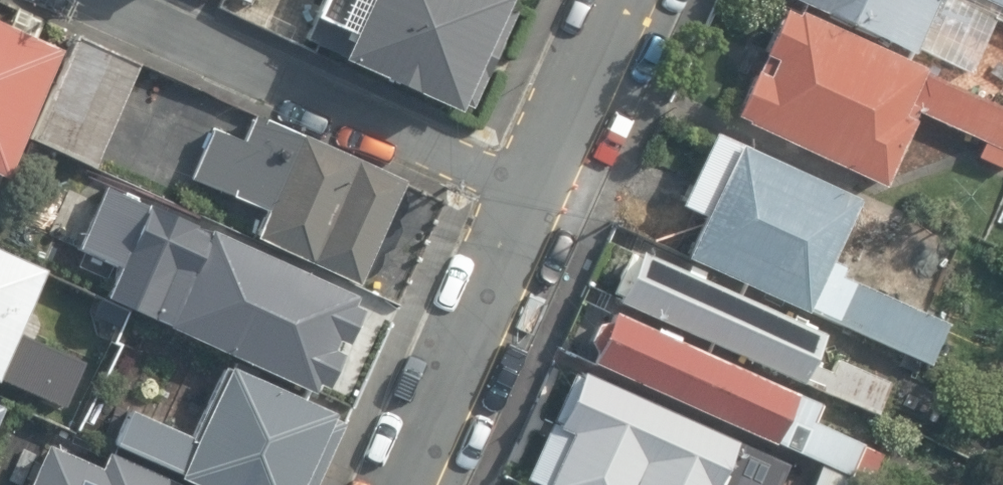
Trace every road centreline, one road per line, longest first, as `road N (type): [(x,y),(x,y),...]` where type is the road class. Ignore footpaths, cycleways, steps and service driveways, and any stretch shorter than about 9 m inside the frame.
road 1 (residential): [(536,207),(86,0)]
road 2 (residential): [(536,207),(412,484)]
road 3 (residential): [(634,0),(536,207)]

